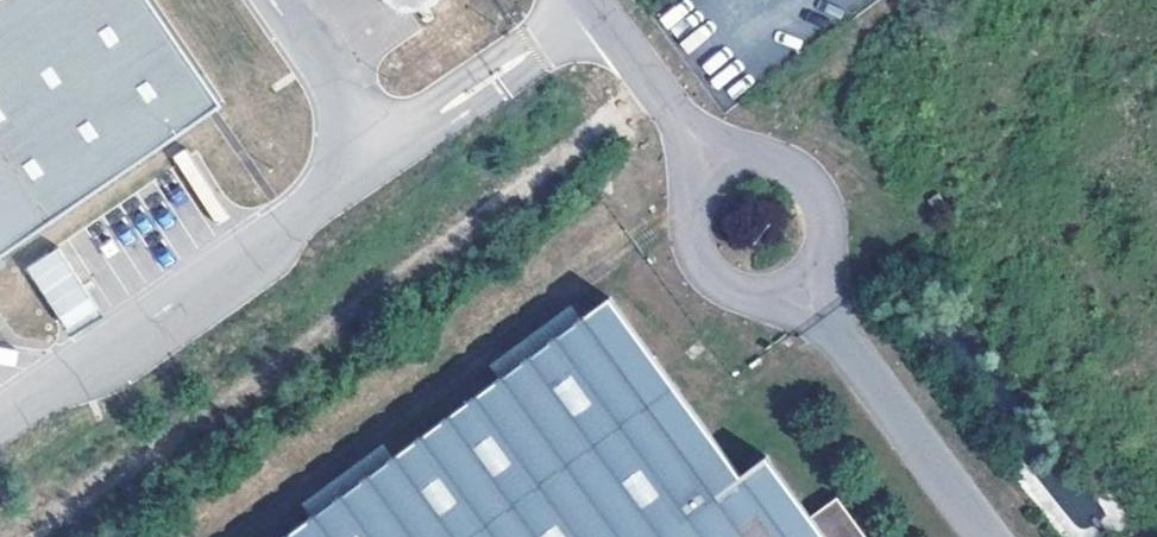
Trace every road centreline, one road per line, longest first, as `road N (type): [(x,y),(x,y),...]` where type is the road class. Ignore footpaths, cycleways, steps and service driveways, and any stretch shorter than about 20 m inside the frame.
road 1 (track): [(654,89),(43,536)]
road 2 (unclassified): [(669,110),(694,250),(706,273),(731,292),(763,298),(794,290),(817,270),(828,224),(794,175),(748,155)]
road 3 (unclassified): [(588,0),(669,110)]

